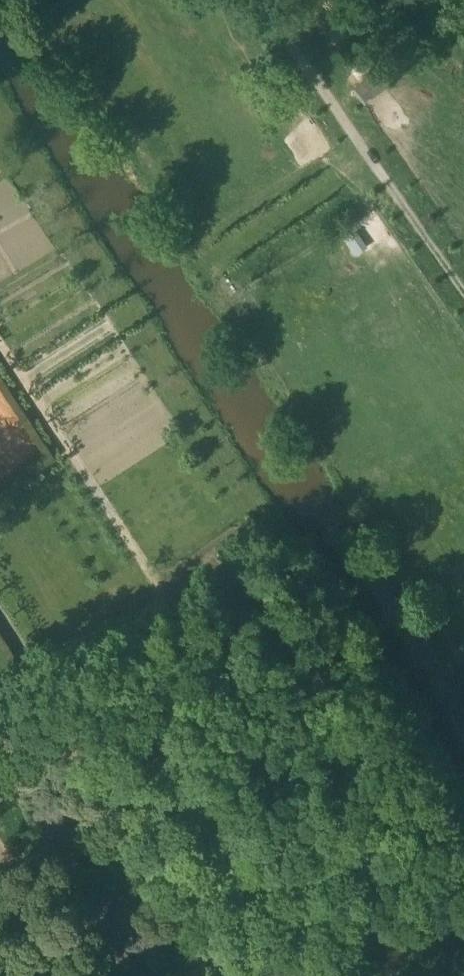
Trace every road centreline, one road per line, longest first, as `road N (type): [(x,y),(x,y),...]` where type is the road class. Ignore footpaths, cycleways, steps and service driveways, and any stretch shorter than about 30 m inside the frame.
road 1 (track): [(259,0),(463,292)]

